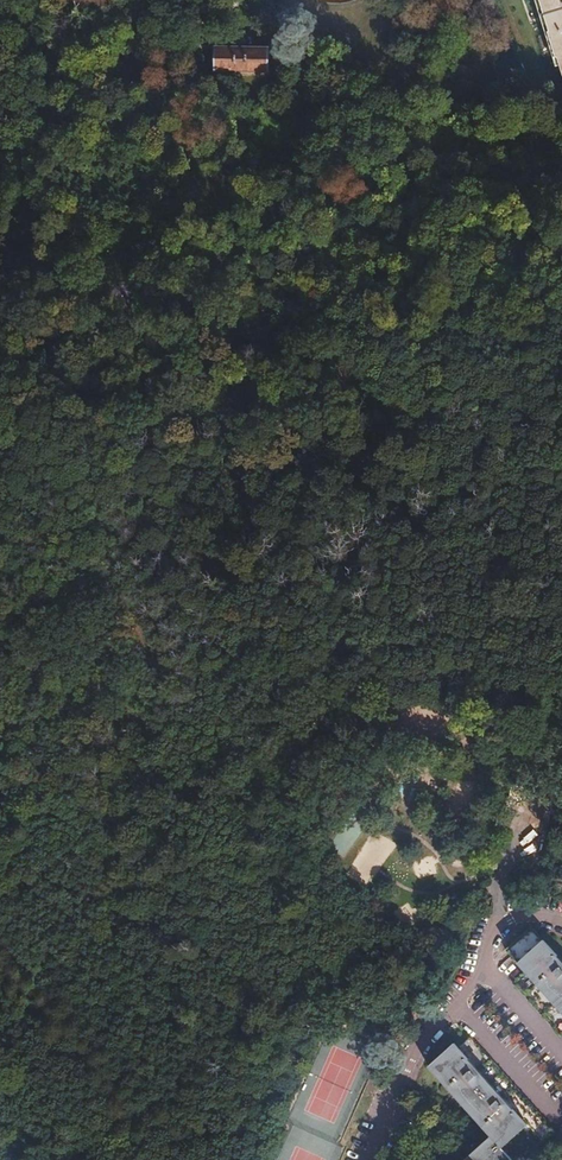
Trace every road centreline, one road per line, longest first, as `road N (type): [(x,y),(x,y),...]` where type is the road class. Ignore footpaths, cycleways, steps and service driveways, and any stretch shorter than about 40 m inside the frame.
road 1 (track): [(0,344),(44,327),(118,328),(378,394),(515,460),(561,463)]
road 2 (residential): [(483,964),(421,1042),(363,1159)]
road 3 (track): [(117,1159),(110,1114),(70,1038),(0,971)]

